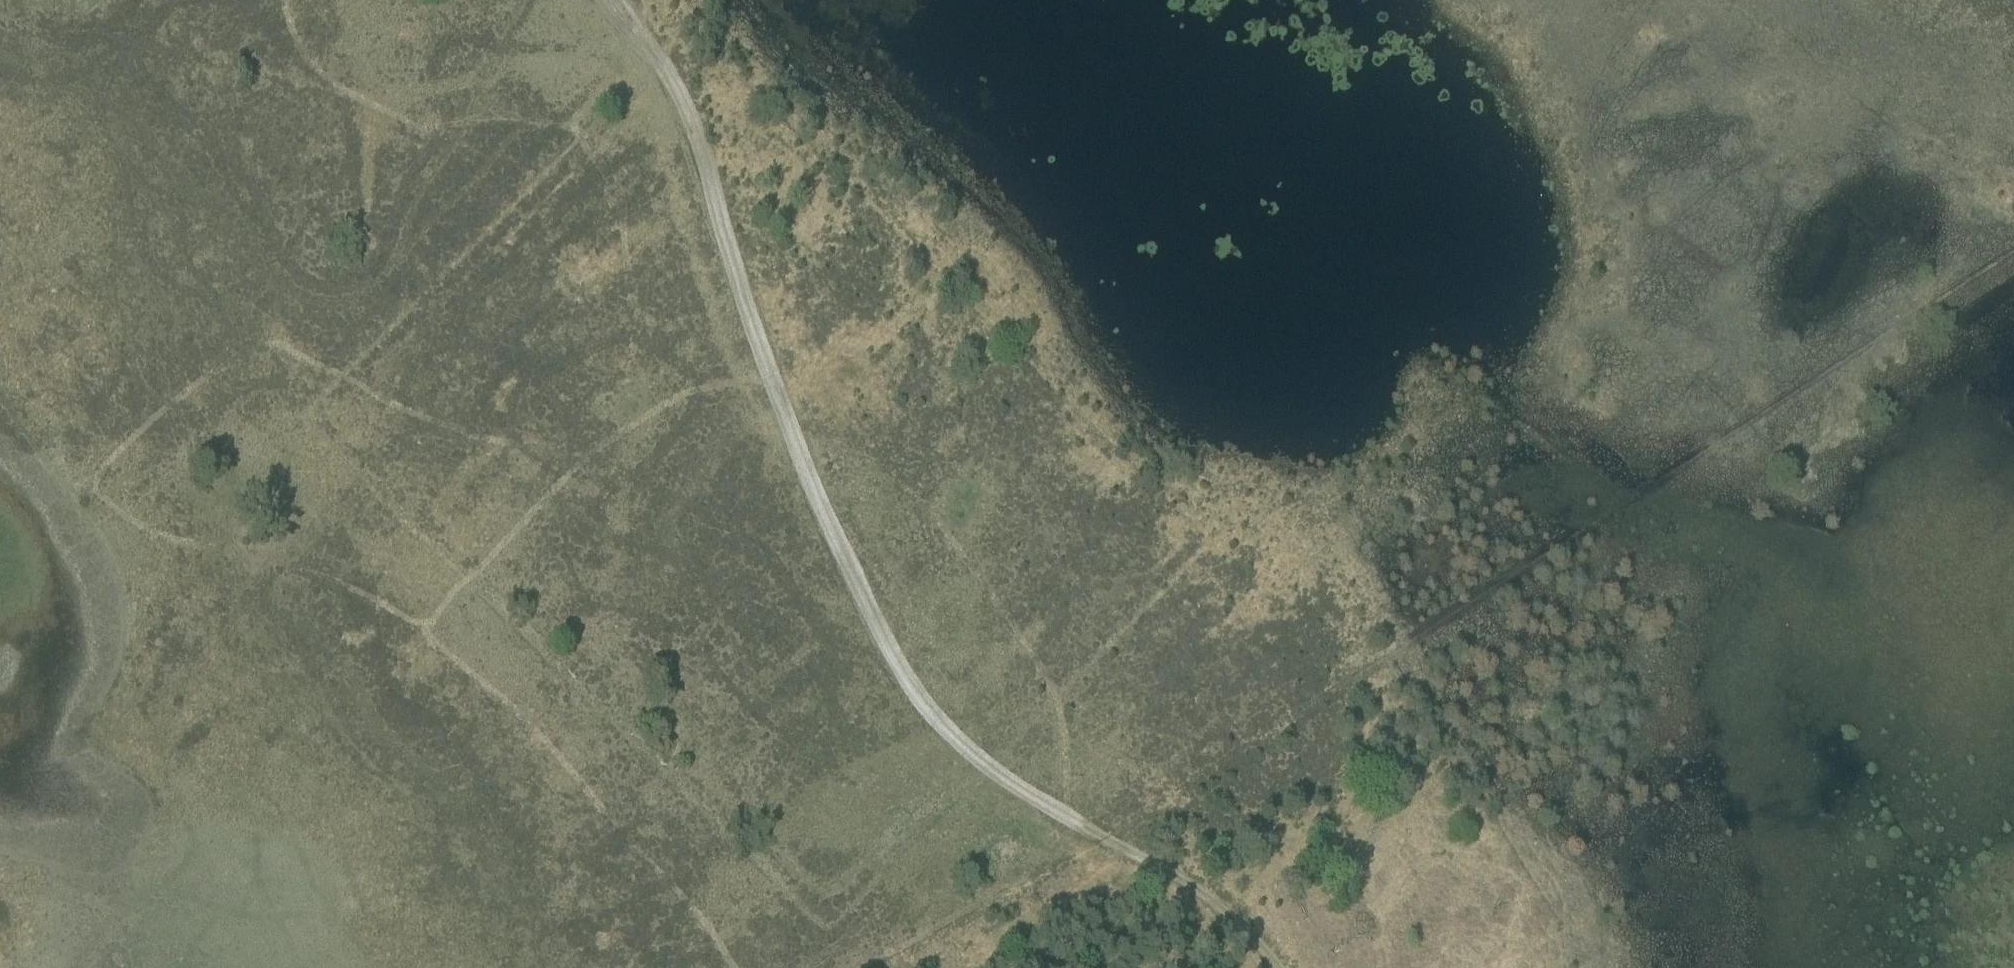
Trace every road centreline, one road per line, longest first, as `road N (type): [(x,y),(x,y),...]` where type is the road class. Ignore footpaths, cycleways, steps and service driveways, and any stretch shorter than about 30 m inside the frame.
road 1 (track): [(1276,967),(1230,915),(973,751),(898,665),(788,420),(678,93),(613,0)]

